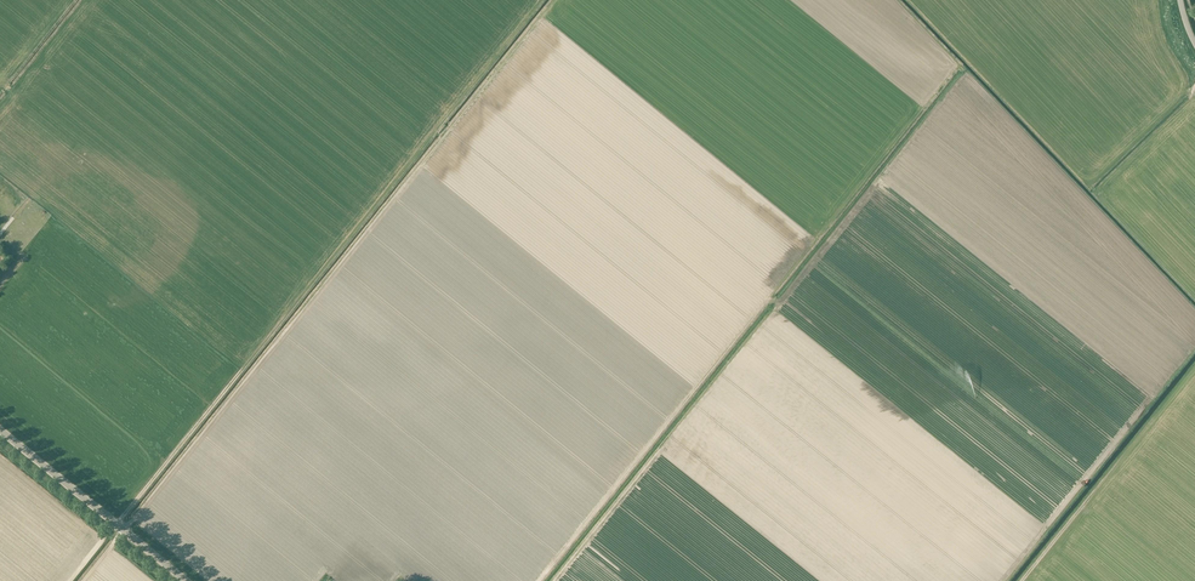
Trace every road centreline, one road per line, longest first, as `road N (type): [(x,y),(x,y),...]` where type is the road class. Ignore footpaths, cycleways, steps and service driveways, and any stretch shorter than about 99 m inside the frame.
road 1 (secondary): [(186,580),(0,430)]

